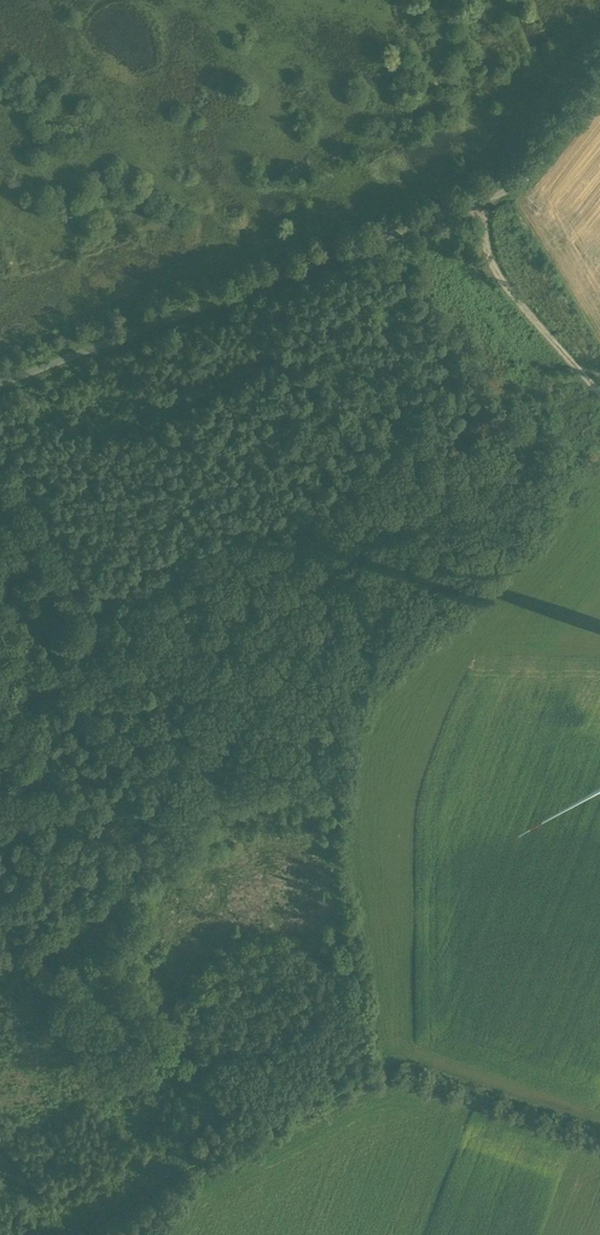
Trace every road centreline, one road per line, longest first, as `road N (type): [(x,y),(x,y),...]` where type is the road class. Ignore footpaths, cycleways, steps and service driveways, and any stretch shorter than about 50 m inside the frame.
road 1 (unclassified): [(0,380),(501,193),(541,162),(599,88)]

